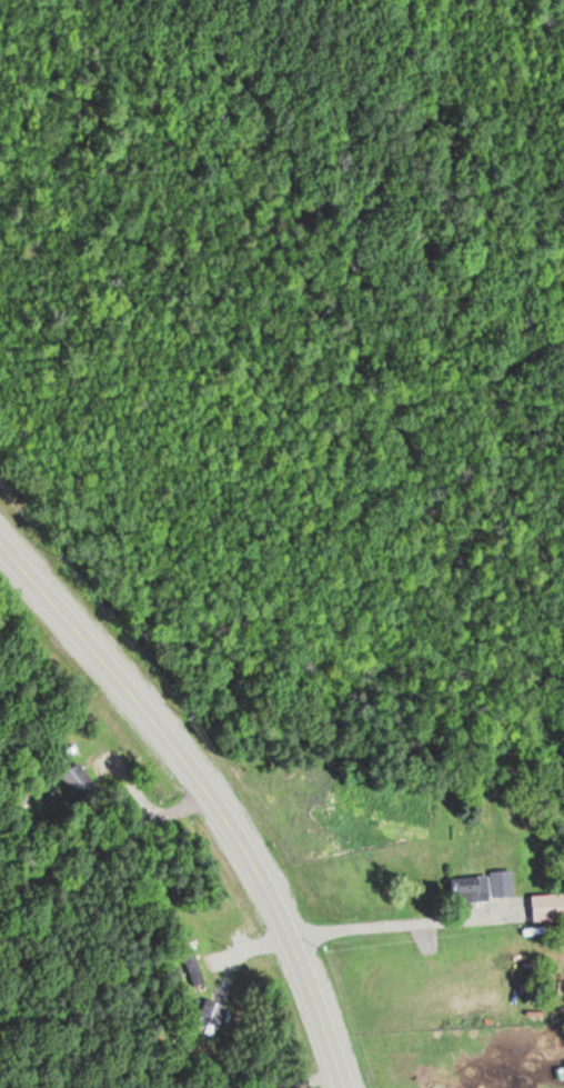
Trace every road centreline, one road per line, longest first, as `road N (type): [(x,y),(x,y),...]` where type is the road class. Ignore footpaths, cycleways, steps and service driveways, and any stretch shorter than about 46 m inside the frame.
road 1 (primary): [(344,1087),(256,870),(120,679),(0,546)]

